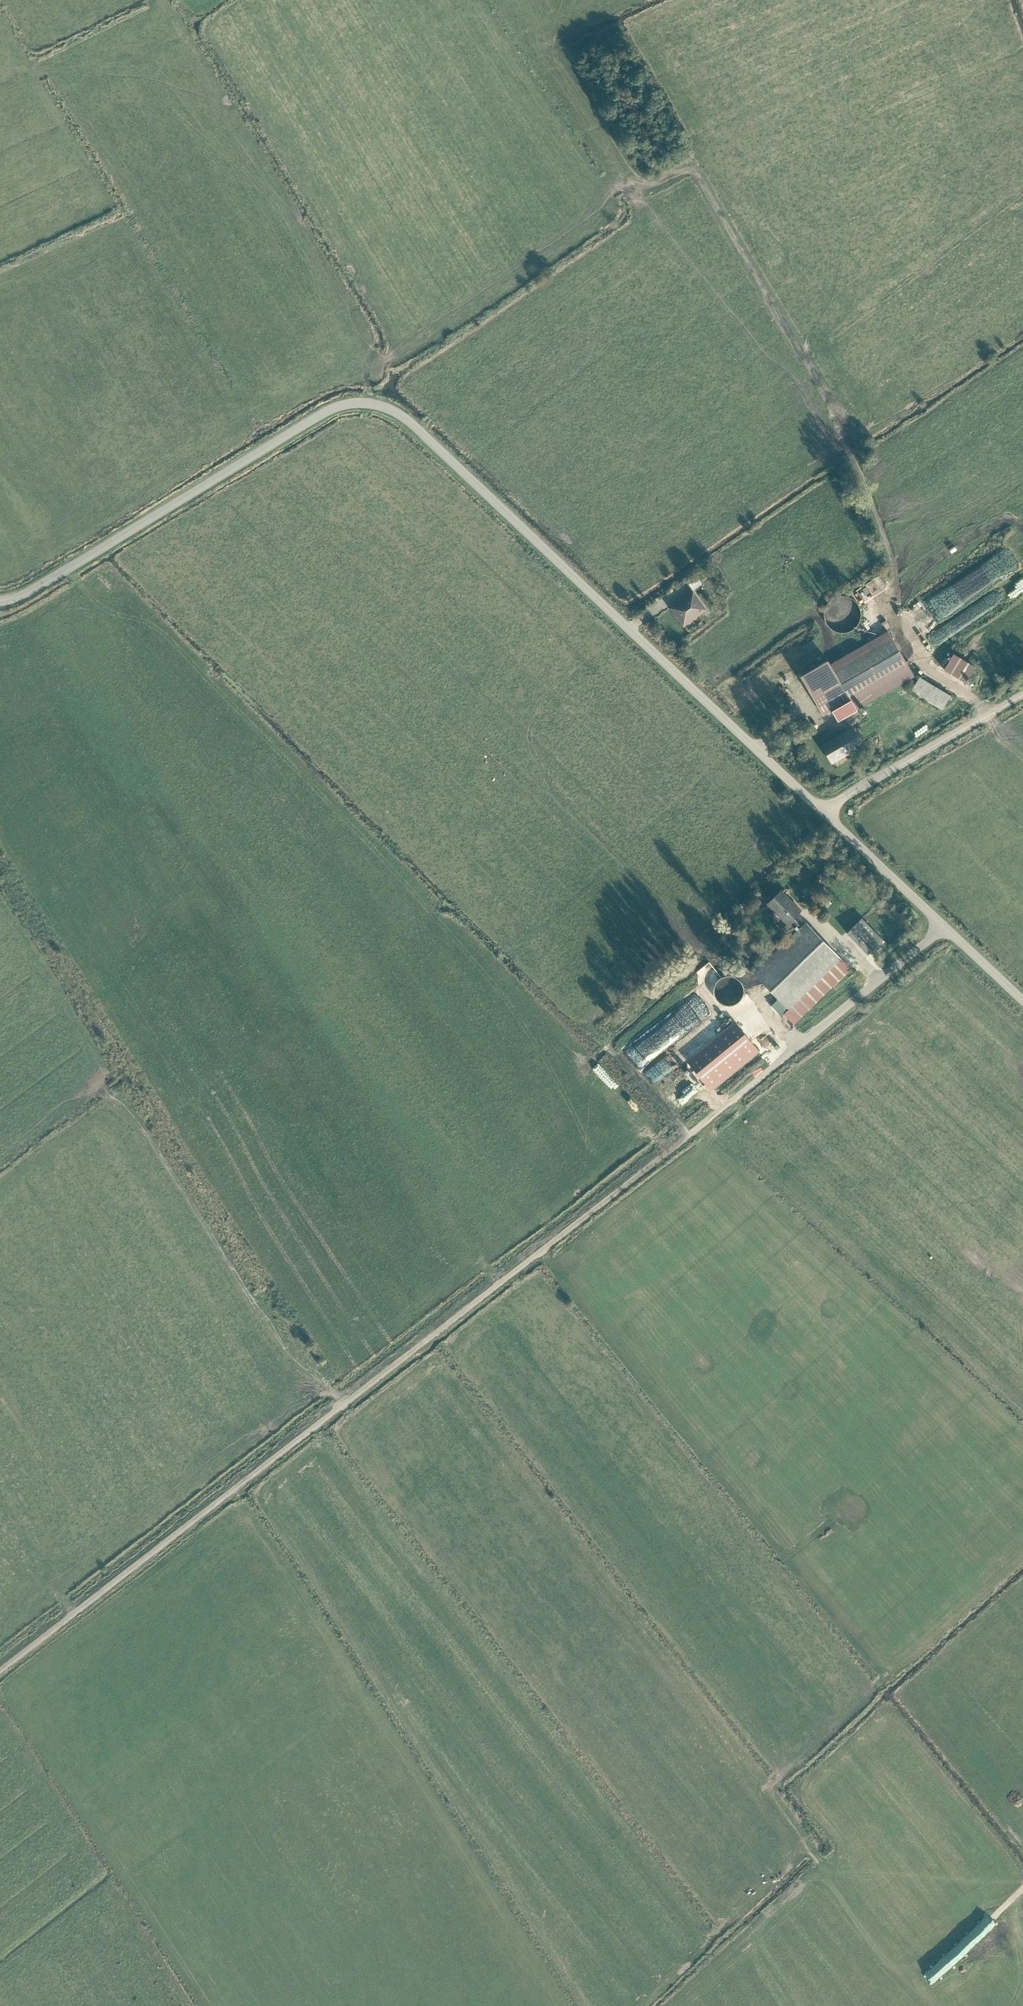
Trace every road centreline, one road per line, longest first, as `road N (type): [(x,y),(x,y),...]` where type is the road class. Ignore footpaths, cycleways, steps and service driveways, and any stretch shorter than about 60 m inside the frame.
road 1 (unclassified): [(823,810),(393,409),(362,403),(328,412),(45,583),(0,602)]
road 2 (track): [(422,1344),(834,1874)]
road 3 (track): [(99,1086),(146,1138),(284,1355),(290,1391),(329,1393),(345,1404)]
road 4 (unclassified): [(1022,1003),(823,810)]
road 5 (unclassified): [(823,810),(1022,695)]
road 6 (track): [(1022,1889),(931,1981)]

